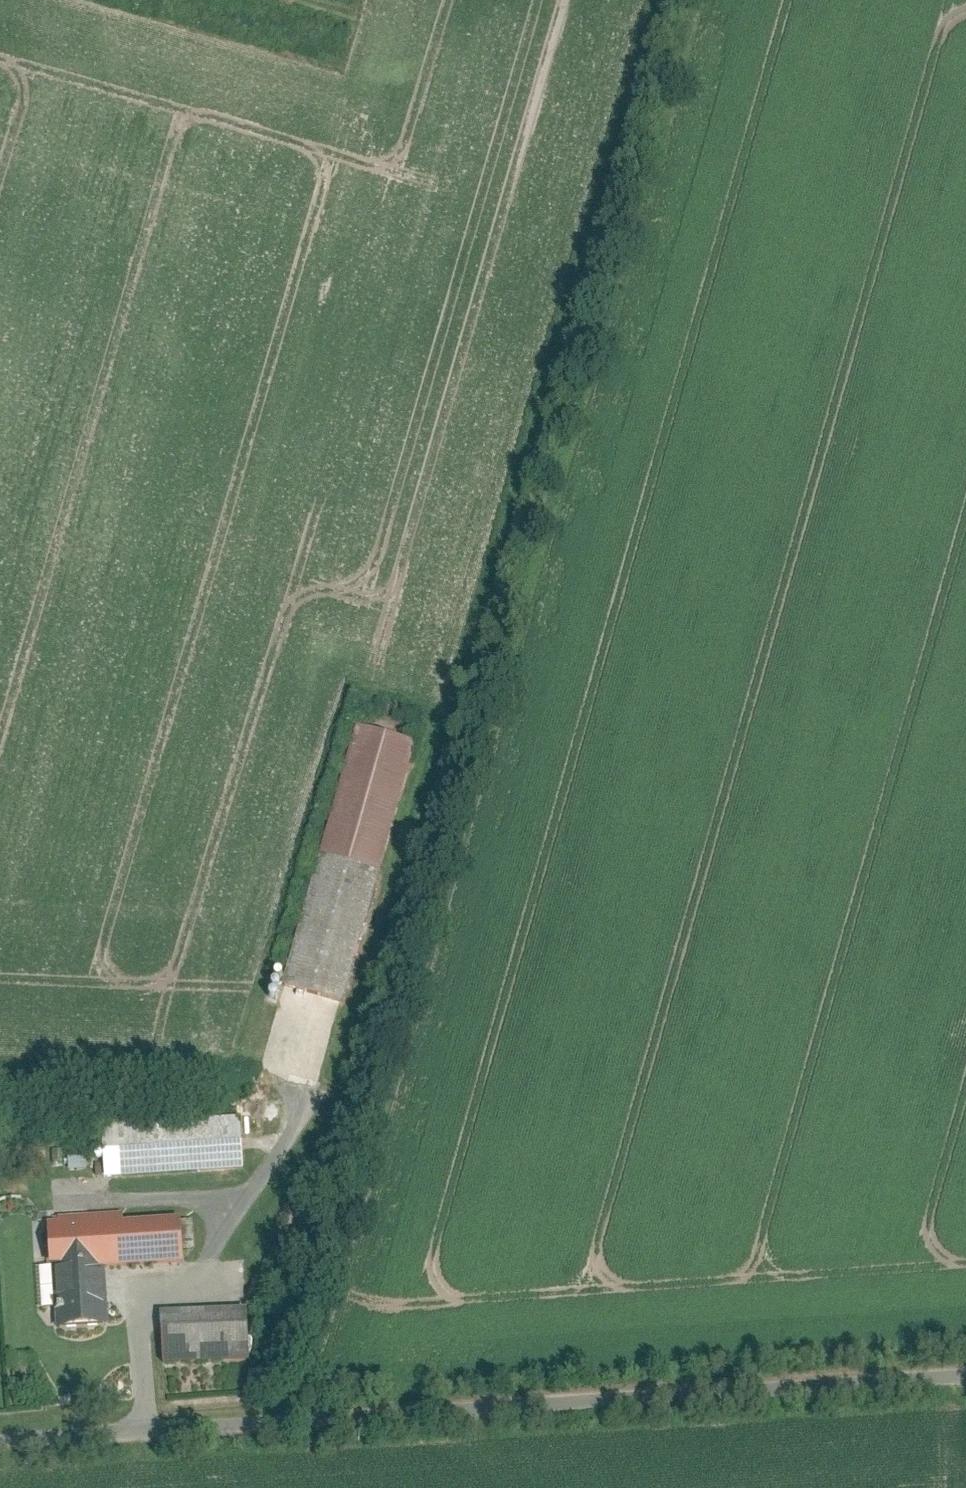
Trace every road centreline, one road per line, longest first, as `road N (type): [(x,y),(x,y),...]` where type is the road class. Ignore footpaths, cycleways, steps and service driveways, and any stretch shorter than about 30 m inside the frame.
road 1 (residential): [(965,1377),(0,1440)]

